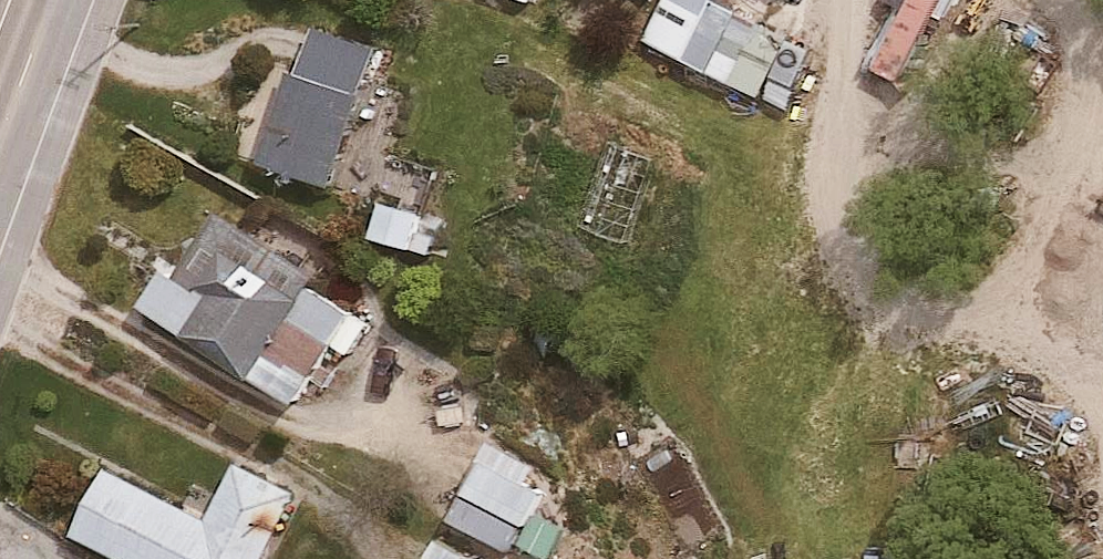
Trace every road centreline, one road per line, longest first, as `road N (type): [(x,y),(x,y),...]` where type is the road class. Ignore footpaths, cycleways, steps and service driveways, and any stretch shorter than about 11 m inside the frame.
road 1 (track): [(883,558),(963,288),(1085,103)]
road 2 (primary): [(0,139),(50,0)]
road 3 (track): [(1102,116),(1033,52),(1021,0)]

